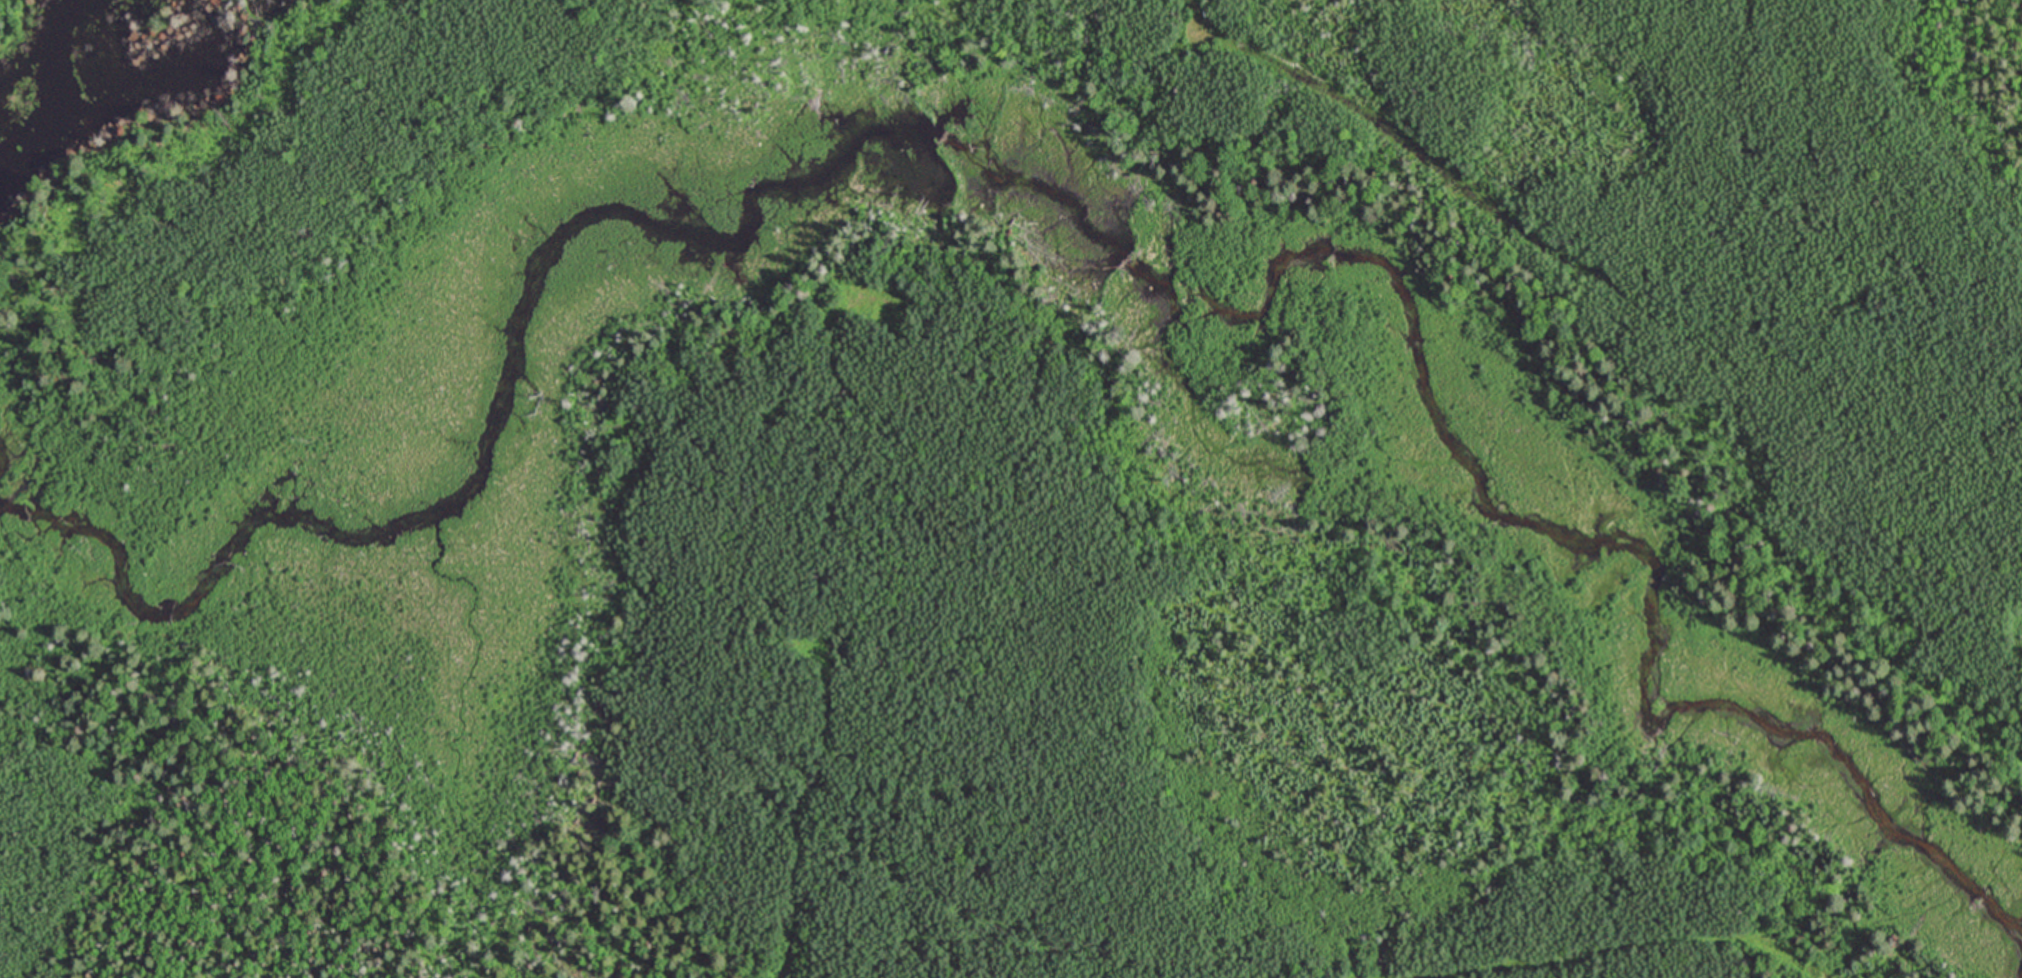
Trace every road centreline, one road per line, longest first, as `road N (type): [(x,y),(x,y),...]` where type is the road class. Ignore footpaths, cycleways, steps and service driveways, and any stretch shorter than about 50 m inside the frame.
road 1 (track): [(1181,0),(1190,42),(1257,54),(1419,145),(1527,238)]
road 2 (track): [(1405,977),(1501,958),(1547,961),(1688,938),(1754,944),(1822,977)]
road 3 (track): [(774,977),(794,917),(796,822),(828,745),(828,651)]

